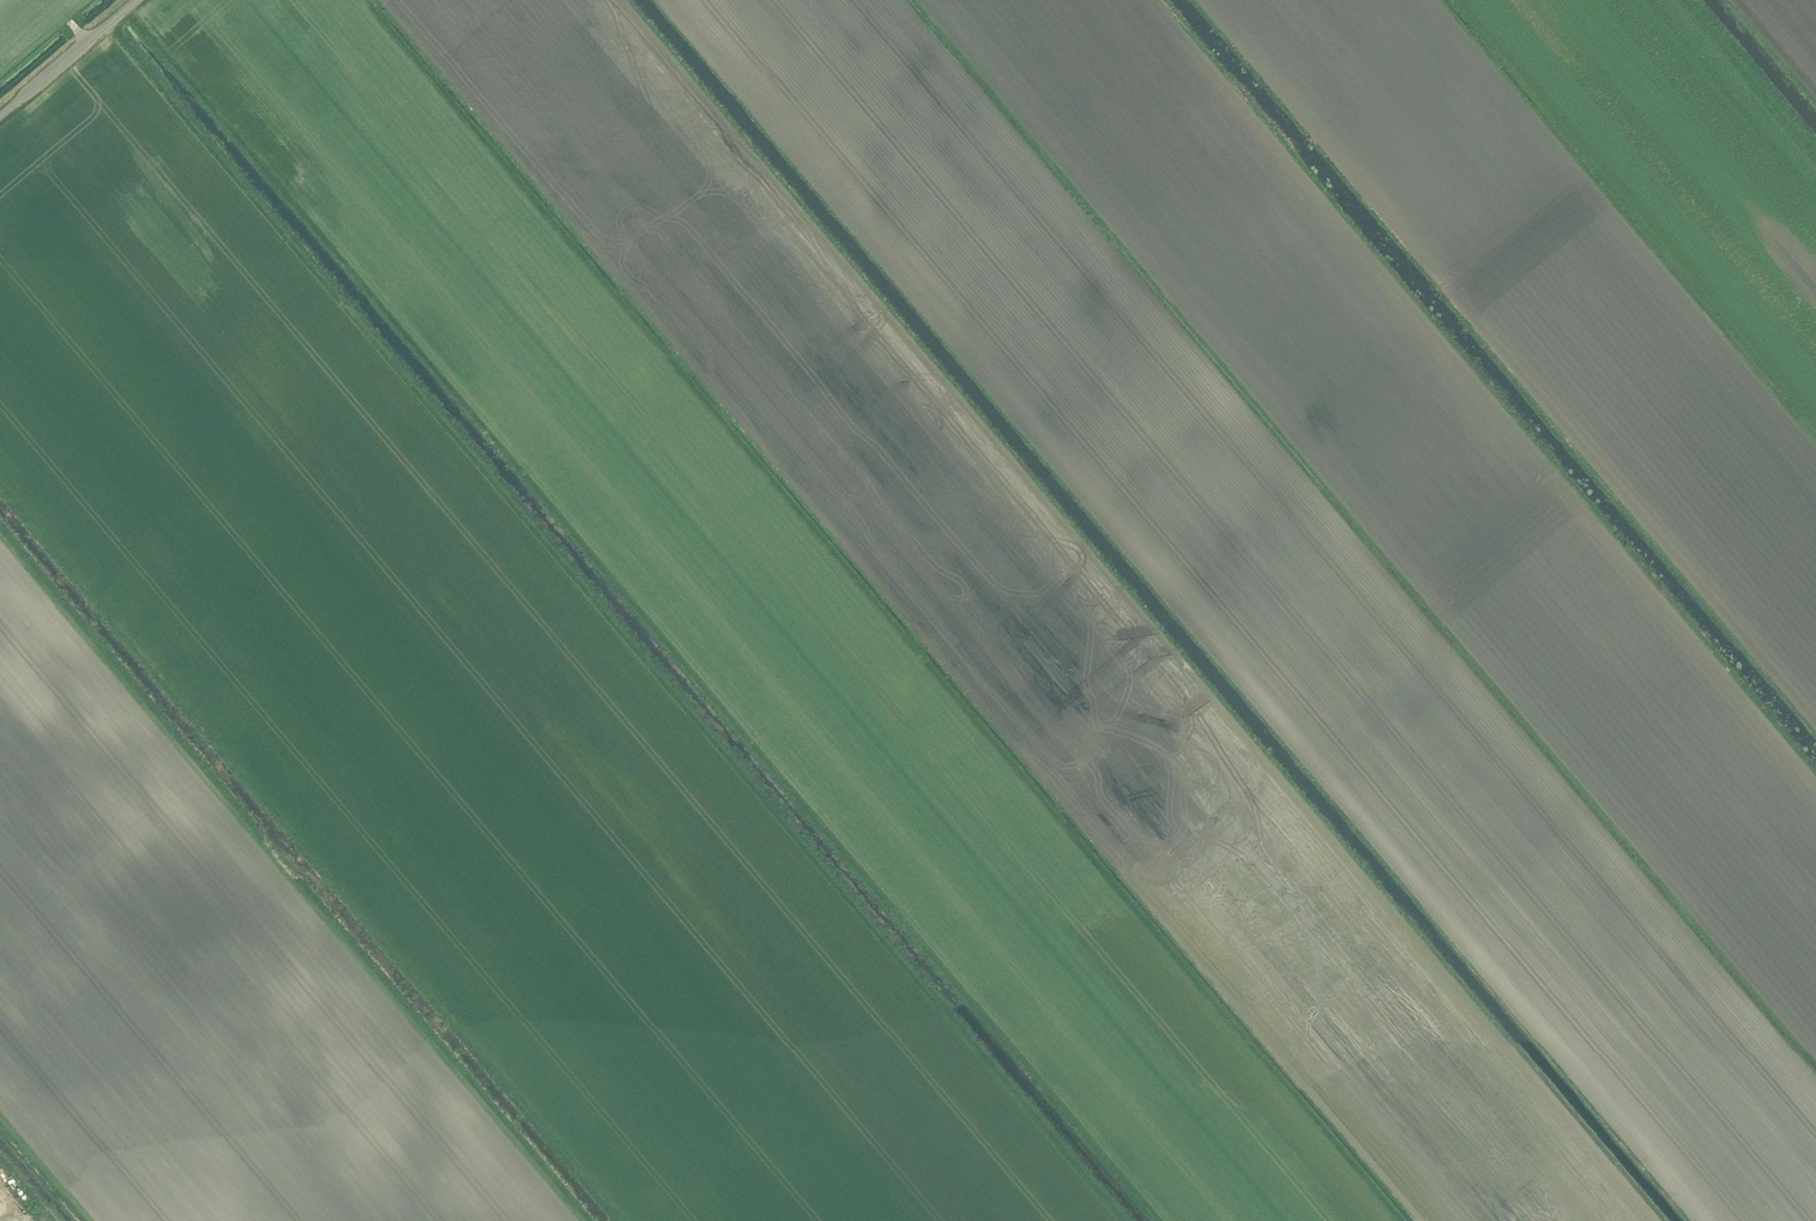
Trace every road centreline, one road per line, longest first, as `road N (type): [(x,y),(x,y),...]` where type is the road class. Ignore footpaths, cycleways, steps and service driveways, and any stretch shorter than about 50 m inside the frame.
road 1 (unclassified): [(0,114),(134,0)]

